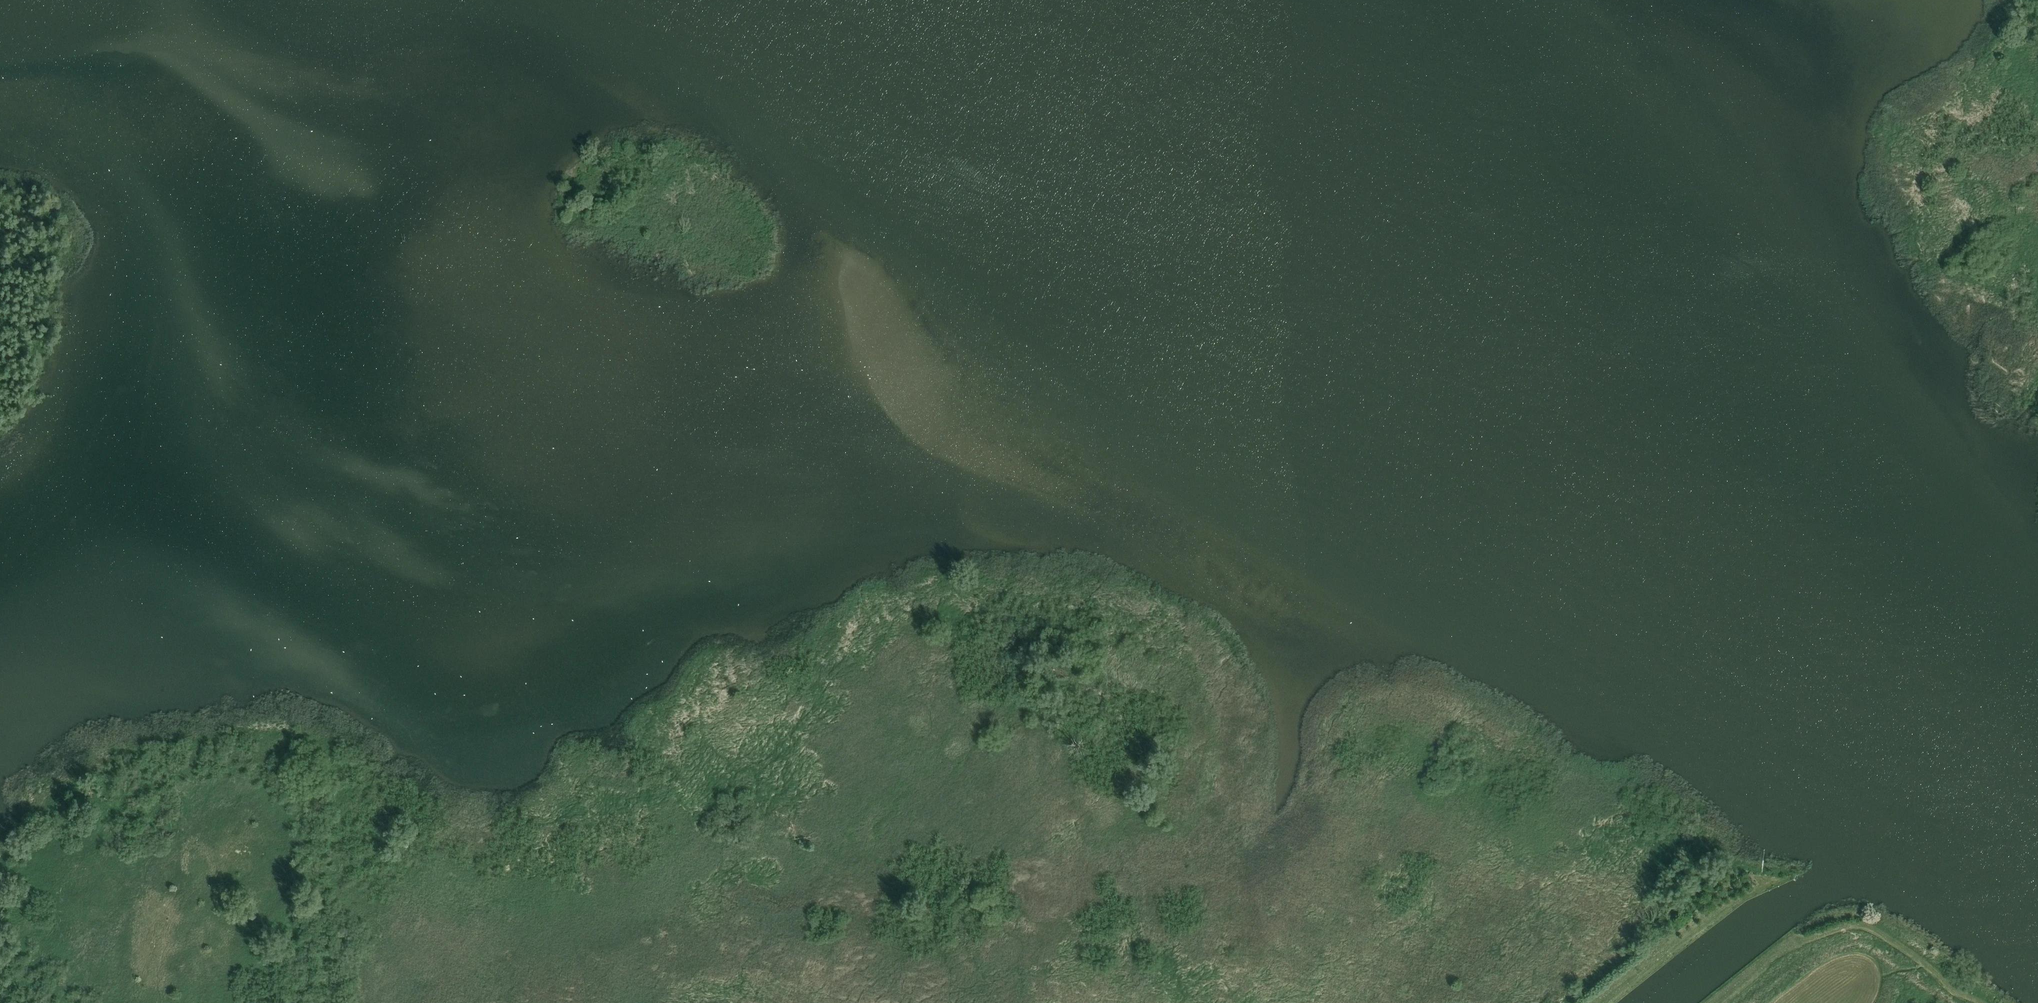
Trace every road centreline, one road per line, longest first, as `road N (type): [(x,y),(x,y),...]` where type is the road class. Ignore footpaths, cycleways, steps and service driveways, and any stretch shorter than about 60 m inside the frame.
road 1 (track): [(1979,1002),(1895,943),(1854,926),(1786,946),(1713,1002)]

